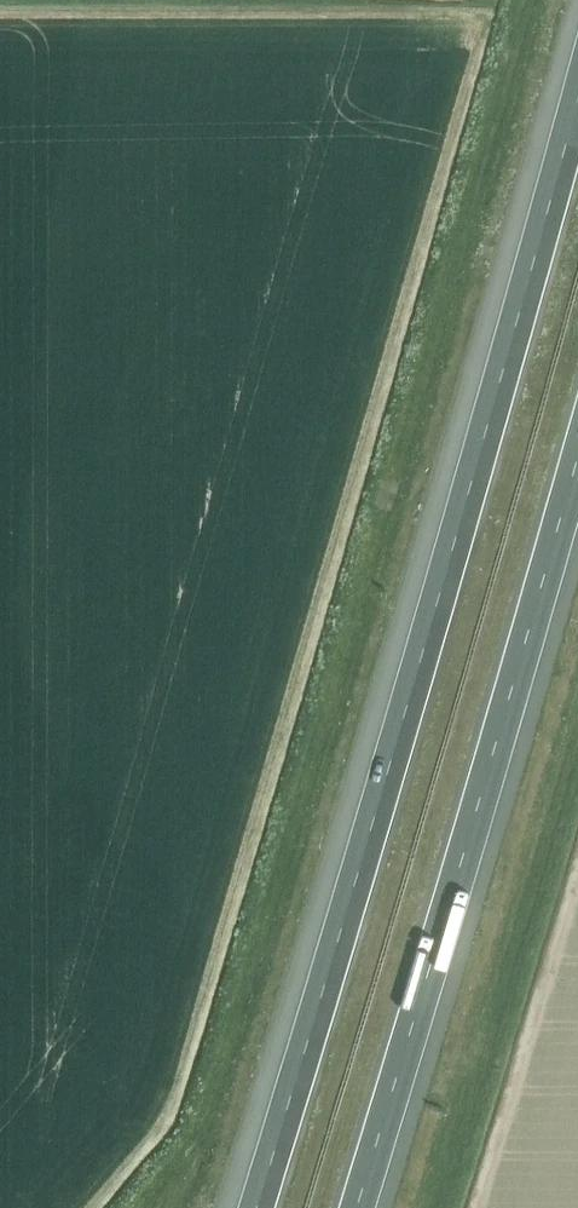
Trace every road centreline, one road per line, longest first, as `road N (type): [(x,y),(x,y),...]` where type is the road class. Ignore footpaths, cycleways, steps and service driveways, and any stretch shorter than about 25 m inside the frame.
road 1 (motorway): [(577,91),(336,946),(253,1207)]
road 2 (motorway): [(355,1207),(577,449)]

